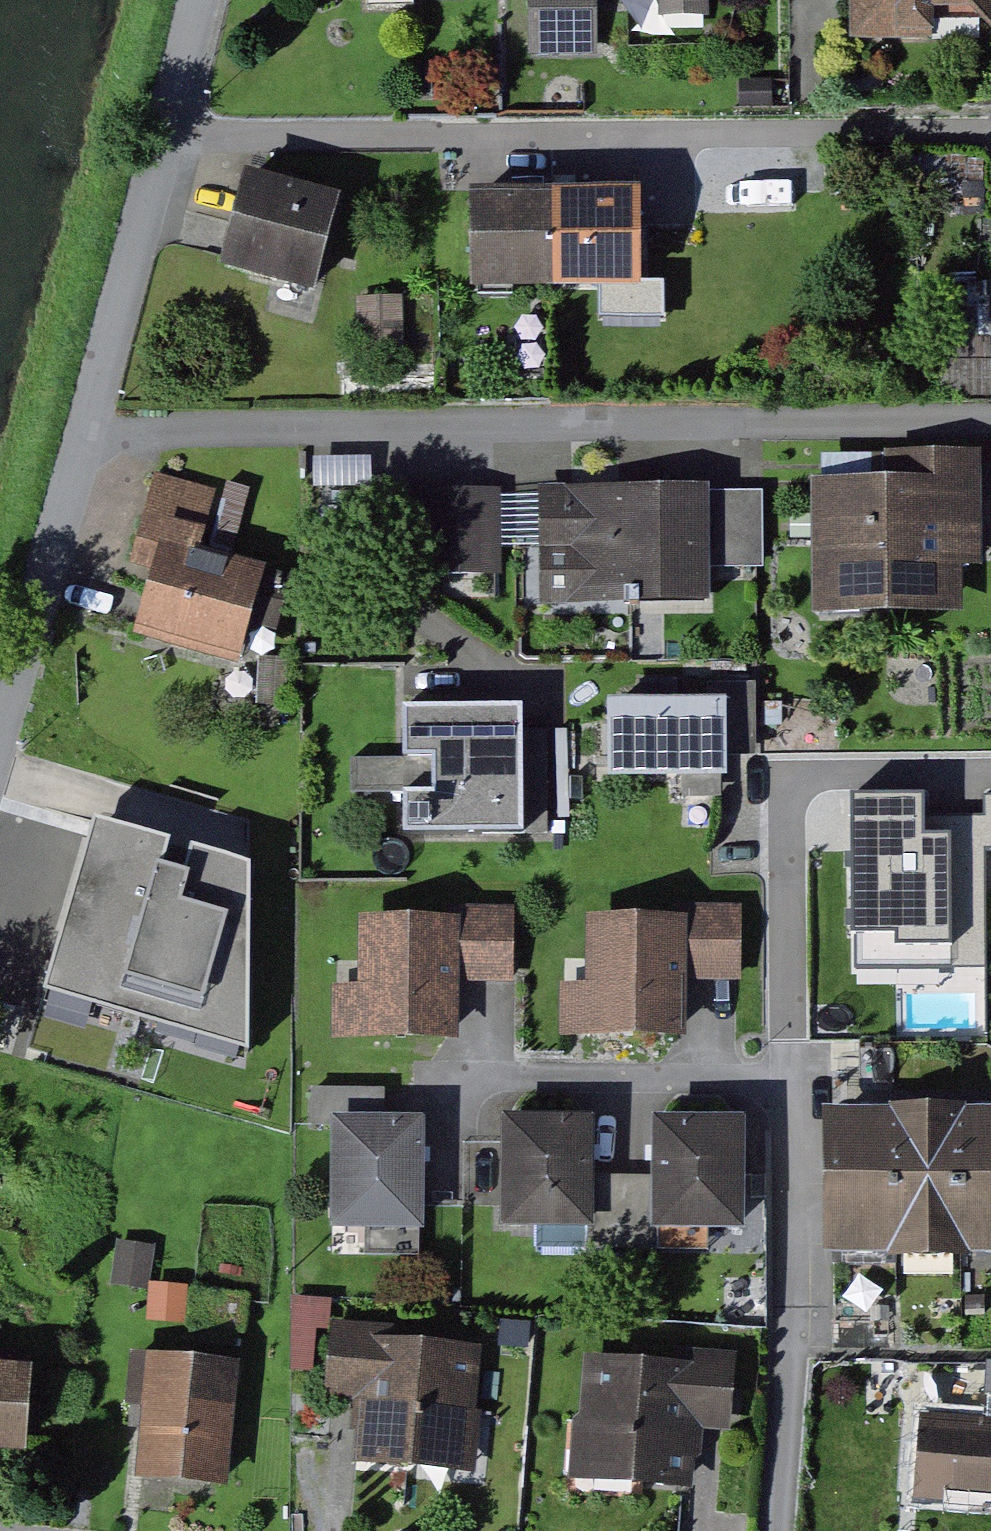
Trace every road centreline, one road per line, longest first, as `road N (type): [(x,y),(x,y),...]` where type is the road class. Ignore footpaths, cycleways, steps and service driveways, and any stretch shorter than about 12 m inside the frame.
road 1 (residential): [(200,0),(168,139),(0,730)]

